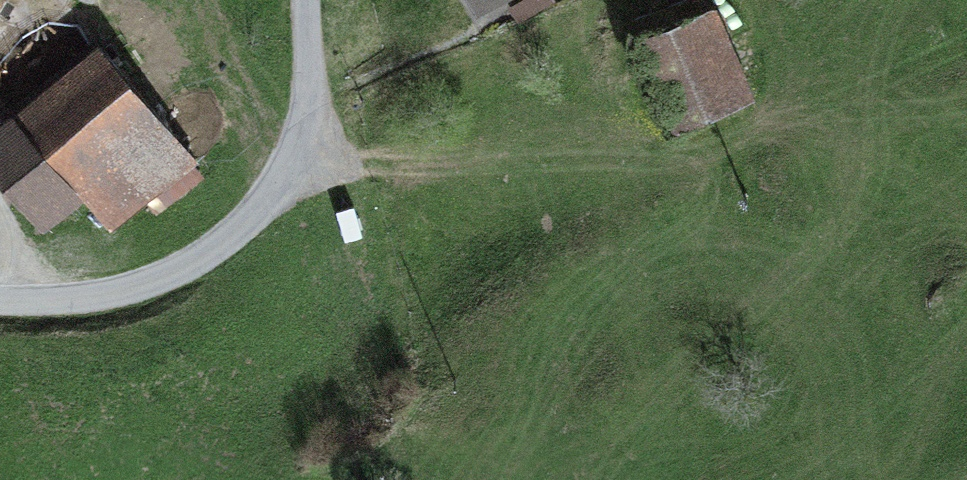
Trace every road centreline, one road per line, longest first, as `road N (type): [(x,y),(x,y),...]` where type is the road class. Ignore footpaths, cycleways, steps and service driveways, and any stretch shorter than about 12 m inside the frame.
road 1 (residential): [(0,302),(122,294),(176,274),(256,215),(302,146),(308,0)]
road 2 (track): [(712,196),(647,146),(369,164),(302,146)]
road 3 (motorway): [(788,0),(966,34)]

